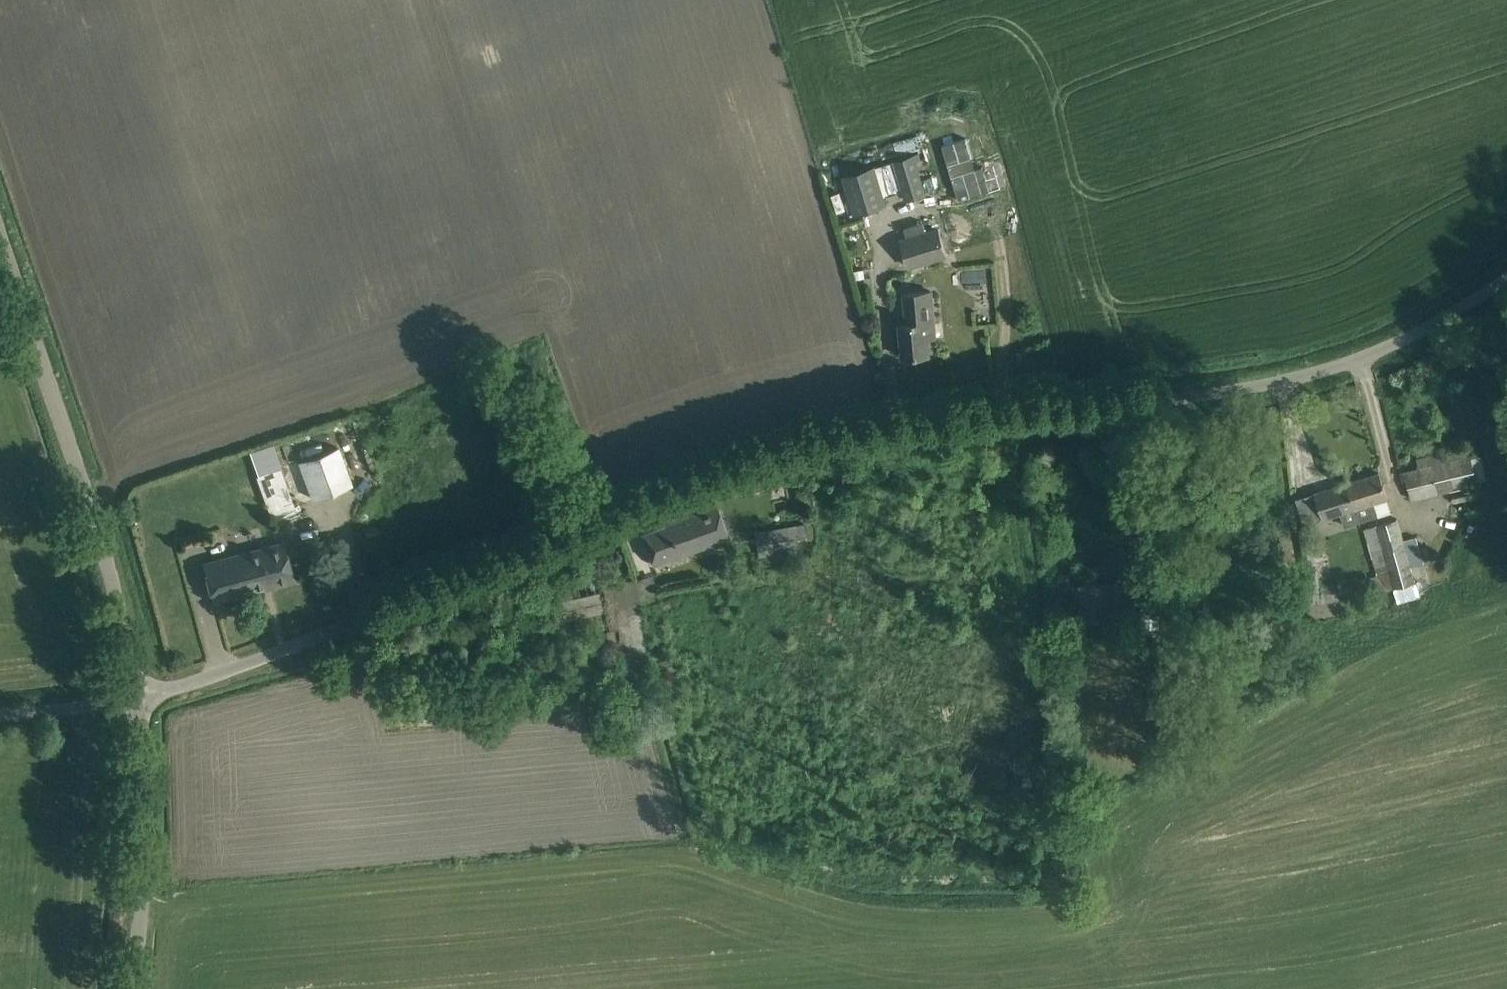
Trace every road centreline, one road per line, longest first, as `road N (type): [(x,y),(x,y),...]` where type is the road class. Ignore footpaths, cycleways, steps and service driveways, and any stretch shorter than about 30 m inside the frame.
road 1 (unclassified): [(137,701),(764,463),(909,432),(1252,387),(1398,342),(1506,278)]
road 2 (unclassified): [(137,701),(108,567),(0,240)]
road 3 (unclassified): [(133,988),(145,831),(137,701)]
road 4 (unclassified): [(0,714),(137,701)]

